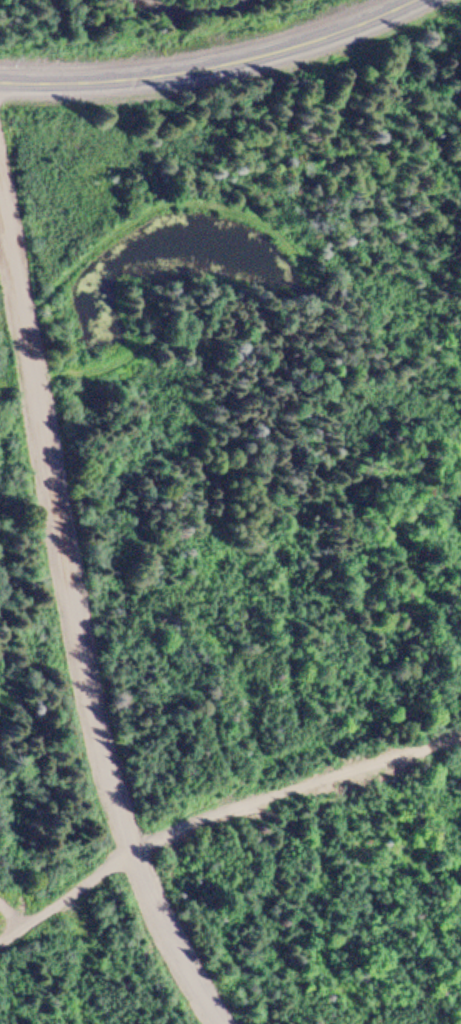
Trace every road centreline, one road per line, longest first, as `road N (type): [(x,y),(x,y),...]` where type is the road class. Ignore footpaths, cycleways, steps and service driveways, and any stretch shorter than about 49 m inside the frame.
road 1 (residential): [(213,1018),(131,848),(94,725),(0,183)]
road 2 (track): [(460,739),(202,818),(131,848),(11,931)]
road 3 (primary): [(0,81),(183,72),(286,49),(416,0)]

